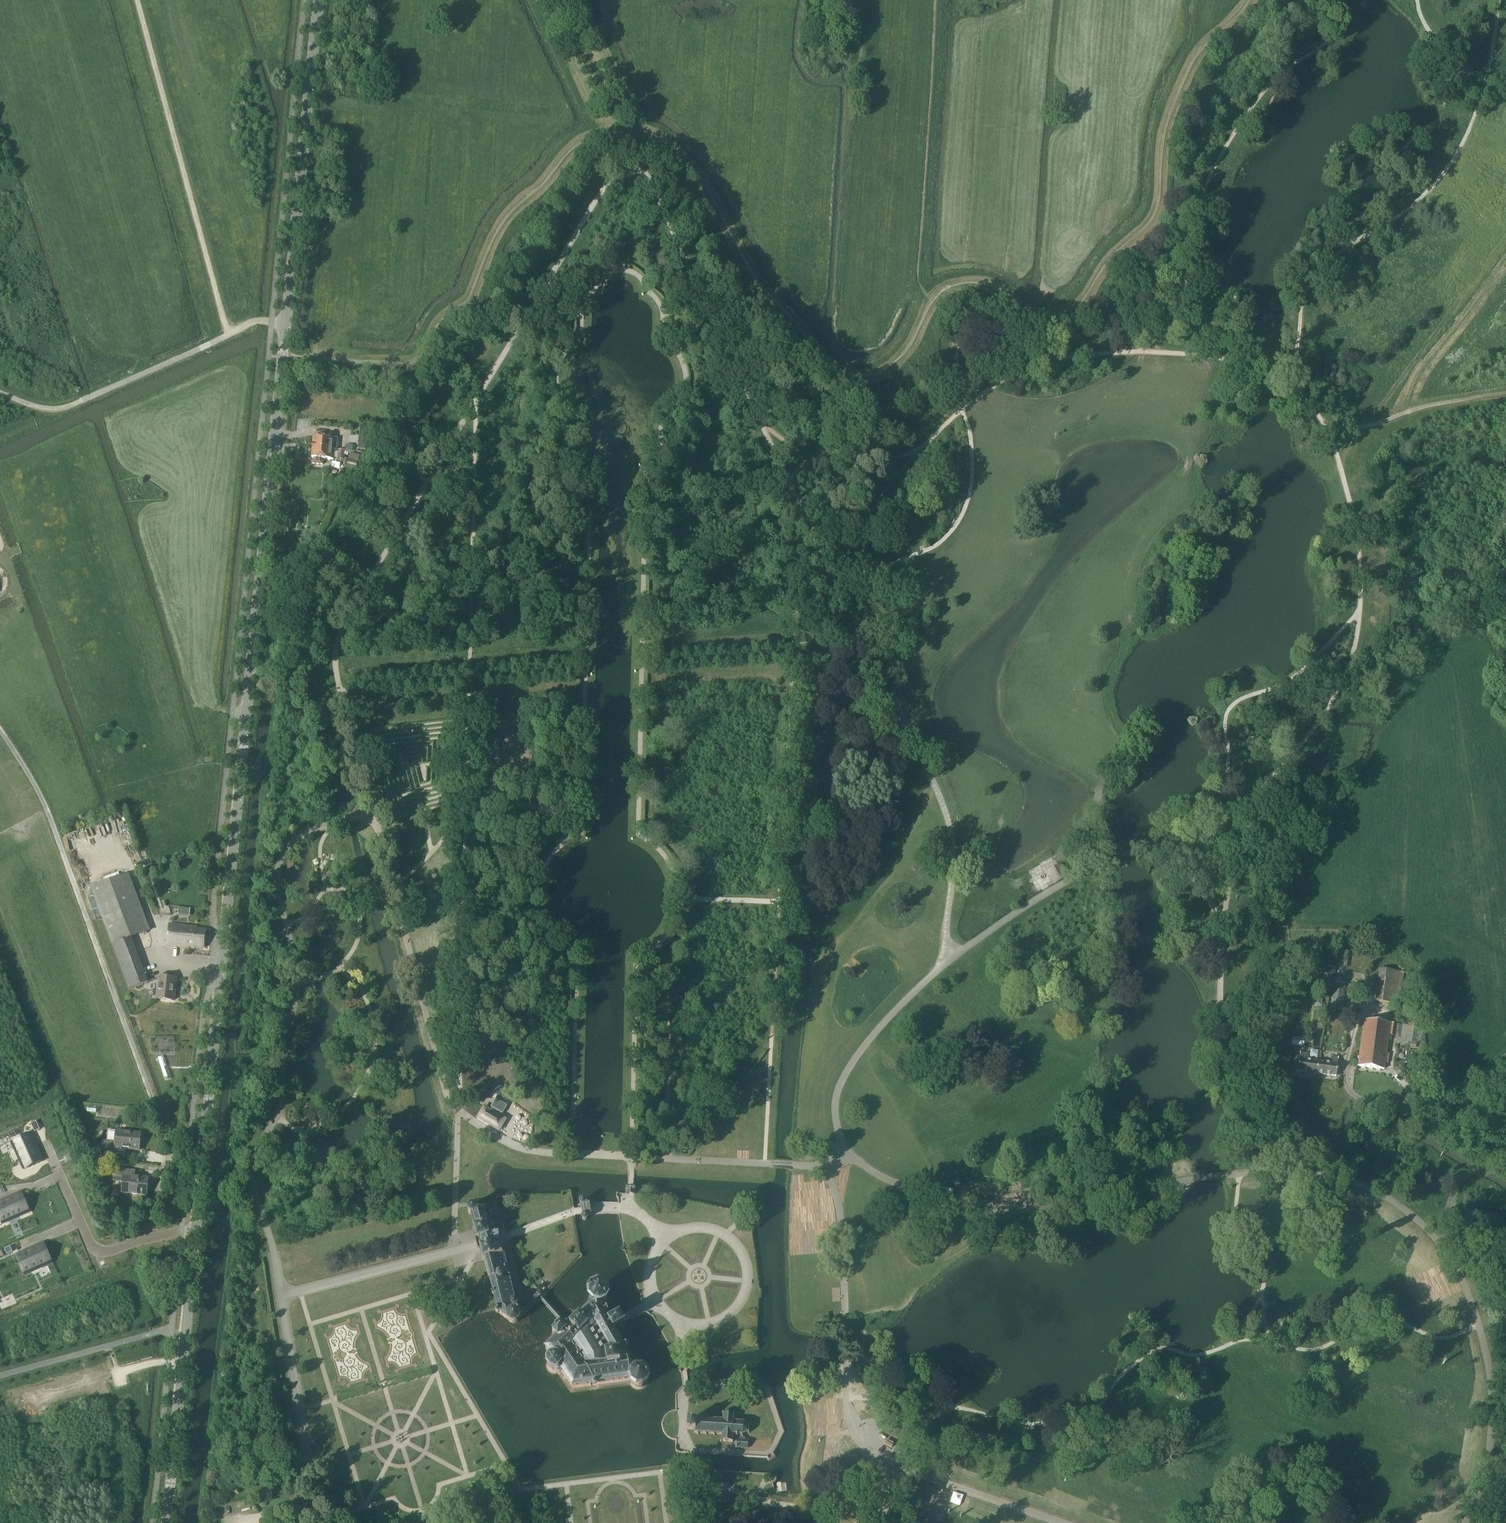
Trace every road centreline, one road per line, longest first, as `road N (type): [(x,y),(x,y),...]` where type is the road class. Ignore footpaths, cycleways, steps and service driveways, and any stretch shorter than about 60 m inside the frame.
road 1 (tertiary): [(165,1522),(321,0)]
road 2 (track): [(709,318),(648,178),(634,168),(615,175),(347,607),(335,662),(373,813)]
road 3 (track): [(947,959),(1113,857),(1166,842),(1263,785),(1331,701),(1355,648),(1359,546),(1326,425),(1290,376)]
road 4 (track): [(947,959),(950,837),(942,800),(760,423)]
road 5 (track): [(764,1163),(793,655)]
road 6 (track): [(1498,0),(1487,74),(1454,159),(1415,205),(1315,273),(1302,297),(1290,376)]
road 7 (track): [(1142,352),(1063,357),(1017,371),(916,454),(814,461),(760,423)]
road 8 (track): [(1142,352),(1182,290),(1200,204),(1220,155),(1278,74),(1336,36),(1338,0)]
road 9 (track): [(1263,785),(1221,923),(1220,1022),(1259,1111),(1311,1169)]
road 10 (track): [(277,1115),(298,970),(277,898),(278,868),(288,844),(332,823)]
road 11 (track): [(464,810),(457,1111)]
road 12 (track): [(476,404),(469,680)]
road 13 (track): [(845,1159),(837,1088),(947,959)]
road 14 (track): [(393,890),(444,1092),(457,1111)]
road 15 (track): [(916,454),(866,525),(861,630)]
road 16 (track): [(281,1295),(252,1181),(258,1146),(277,1115)]
road 17 (track): [(1323,422),(1355,427),(1505,393)]
road 18 (track): [(1290,376),(1142,352)]
road 19 (track): [(793,655),(800,509)]
road 20 (track): [(822,1507),(759,1499),(692,1472)]
road 21 (track): [(469,680),(464,810)]
road 22 (track): [(691,1449),(682,1438),(681,1323)]

